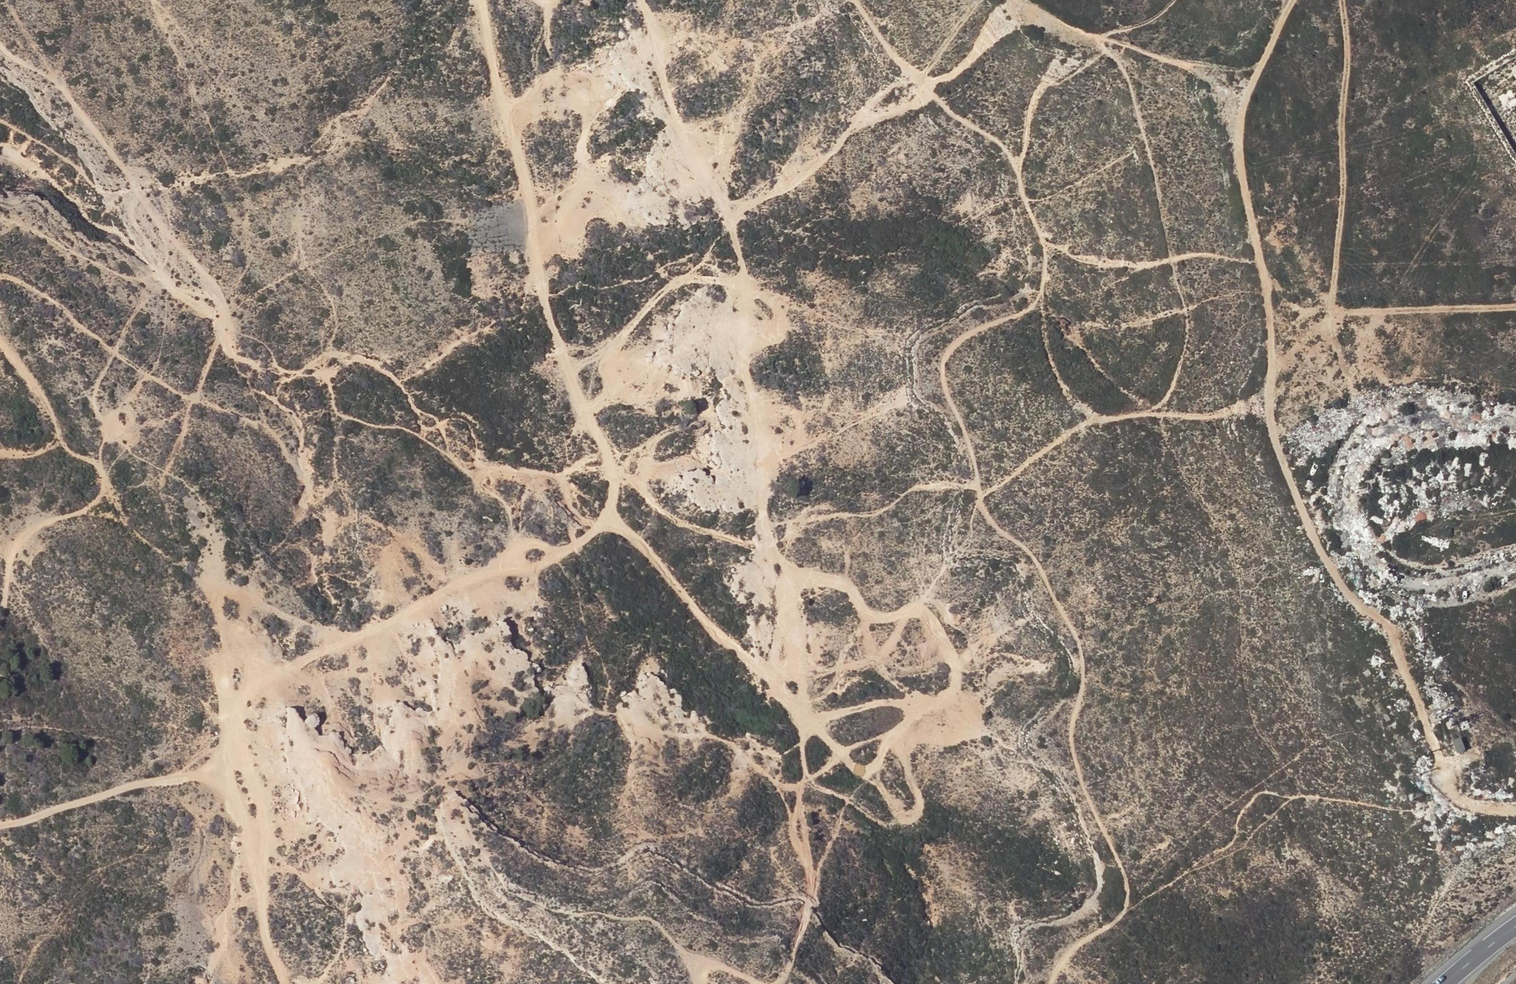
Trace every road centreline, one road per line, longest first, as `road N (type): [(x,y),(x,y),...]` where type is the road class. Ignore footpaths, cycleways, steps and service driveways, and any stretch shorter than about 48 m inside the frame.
road 1 (track): [(481,0),(531,204),(542,294),(614,477),(611,515),(540,565),(495,570),(237,697),(226,767),(283,983)]
road 2 (track): [(640,0),(647,83),(739,253),(737,298),(768,433),(764,535),(777,557),(801,571),(792,619),(807,775)]
road 3 (track): [(979,495),(1095,419),(1266,407),(1272,454),(1318,559),(1395,648),(1452,789),(1484,809),(1515,806)]
road 4 (track): [(0,268),(26,276),(151,376),(282,438),(321,501),(333,559),(349,573),(367,574),(415,544),(434,563),(441,593)]
road 5 (track): [(1342,0),(1348,66),(1331,309),(1515,308)]
road 6 (track): [(1266,407),(1272,361),(1240,129),(1246,89),(1290,0)]
road 7 (track): [(282,438),(283,407),(238,349),(198,266),(129,188)]
road 8 (track): [(611,515),(720,639),(753,667),(804,689)]
road 9 (track): [(0,821),(226,767)]
road 10 (track): [(807,775),(791,828),(810,881),(773,983)]
road 11 (track): [(0,451),(53,437),(48,402),(0,334)]

